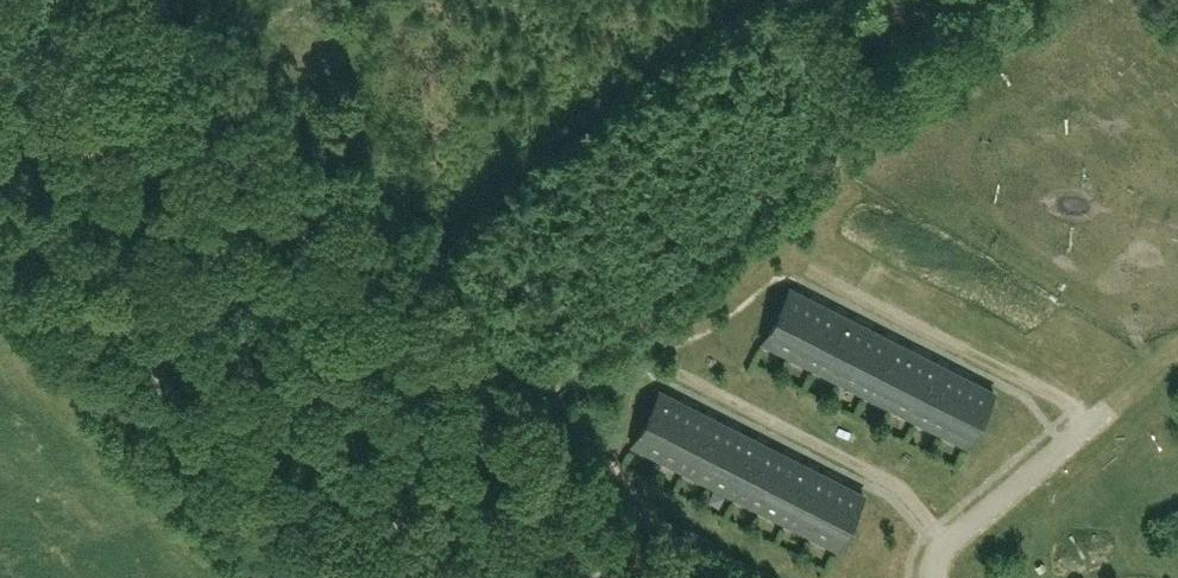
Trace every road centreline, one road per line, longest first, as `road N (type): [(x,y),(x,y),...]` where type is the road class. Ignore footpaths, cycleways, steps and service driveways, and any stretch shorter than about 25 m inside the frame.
road 1 (track): [(133,49),(595,577)]
road 2 (track): [(668,374),(895,485),(948,543)]
road 3 (track): [(805,274),(1057,400),(1089,425)]
road 4 (track): [(133,49),(0,86)]

